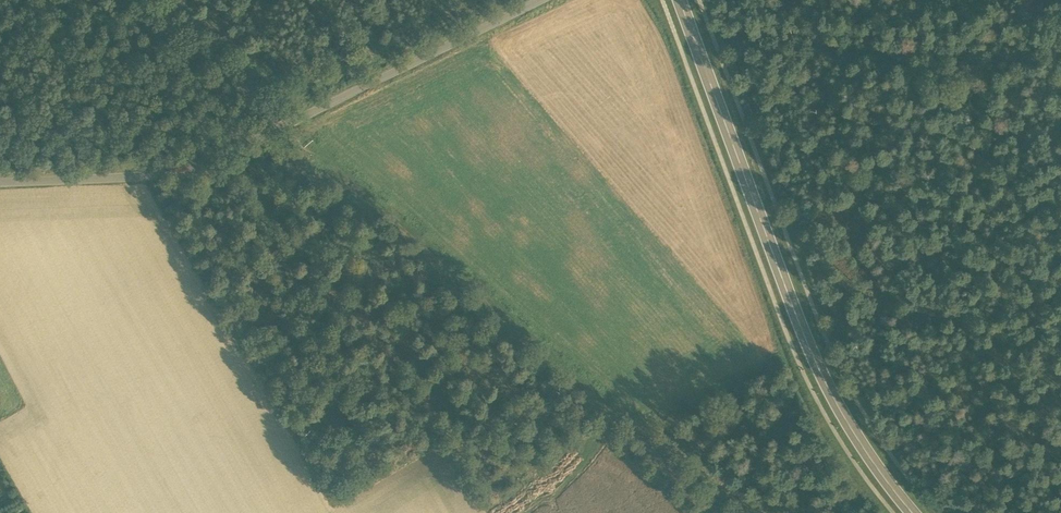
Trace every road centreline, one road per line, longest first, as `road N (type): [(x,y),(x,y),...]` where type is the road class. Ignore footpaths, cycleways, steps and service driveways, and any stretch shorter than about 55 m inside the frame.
road 1 (unclassified): [(0,184),(190,169),(548,0)]
road 2 (primary): [(910,512),(815,361),(679,0)]

